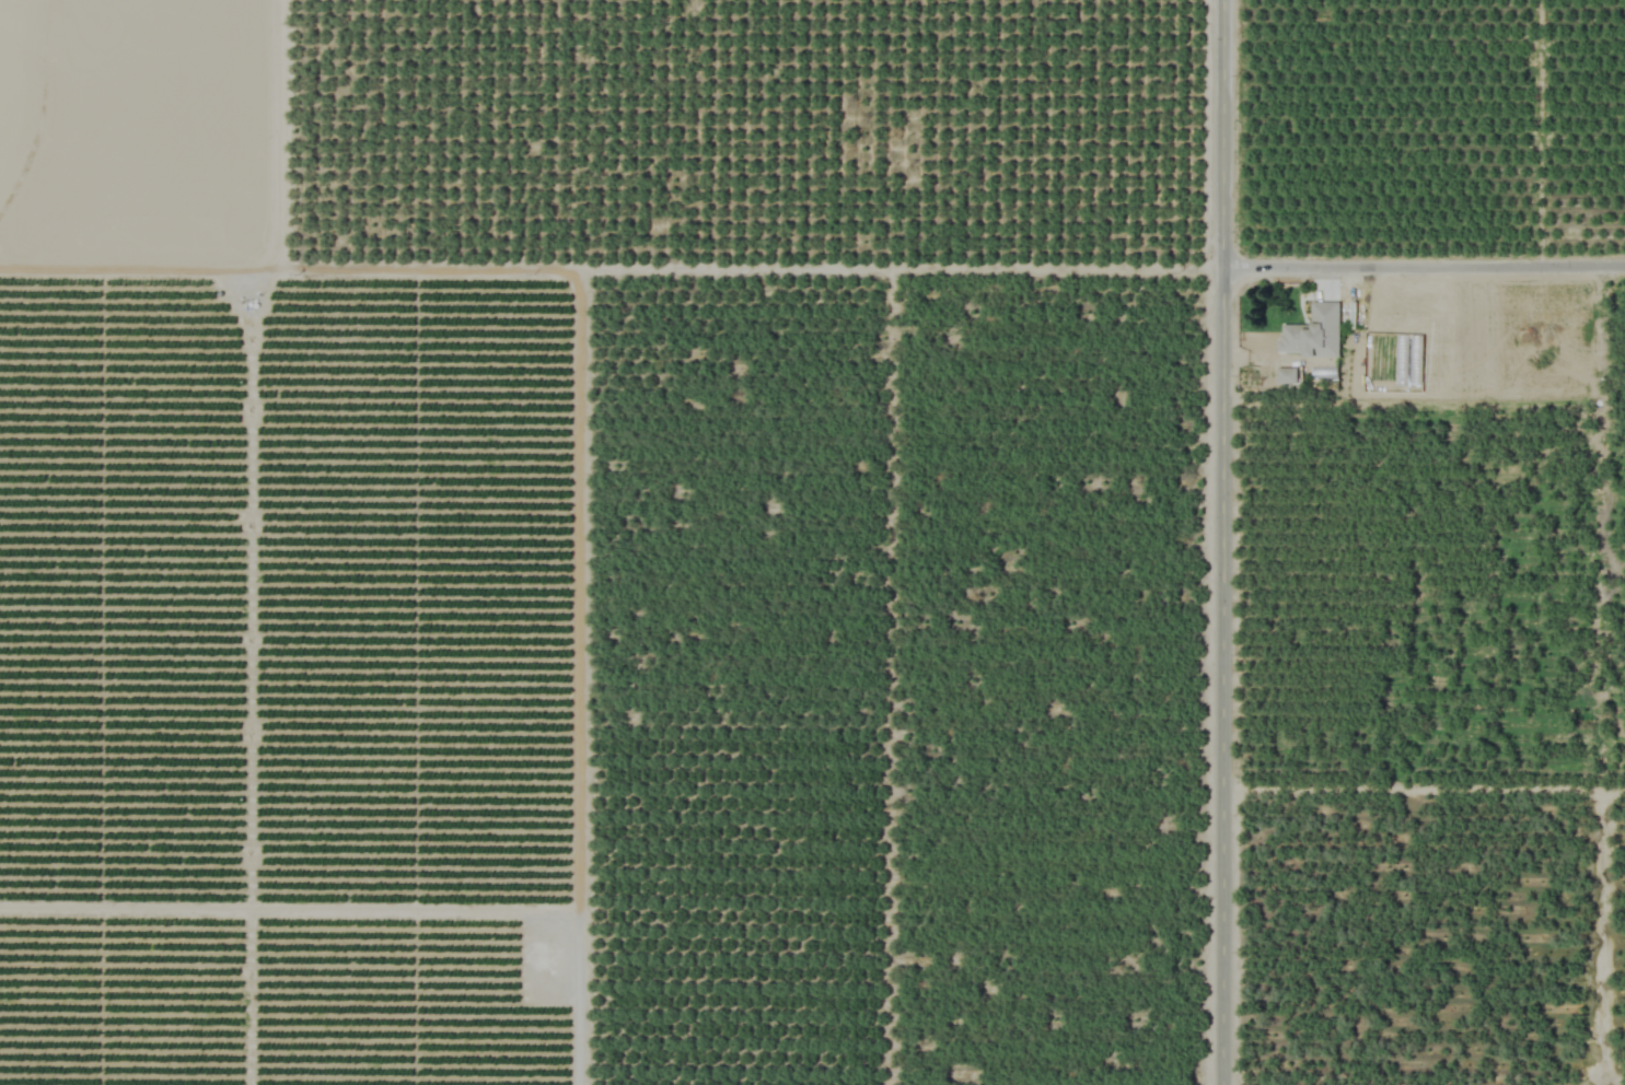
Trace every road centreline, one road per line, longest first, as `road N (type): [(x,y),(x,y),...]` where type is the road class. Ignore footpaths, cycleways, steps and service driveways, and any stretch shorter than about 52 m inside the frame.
road 1 (residential): [(1231,0),(1224,1084)]
road 2 (residential): [(1231,255),(1624,257)]

